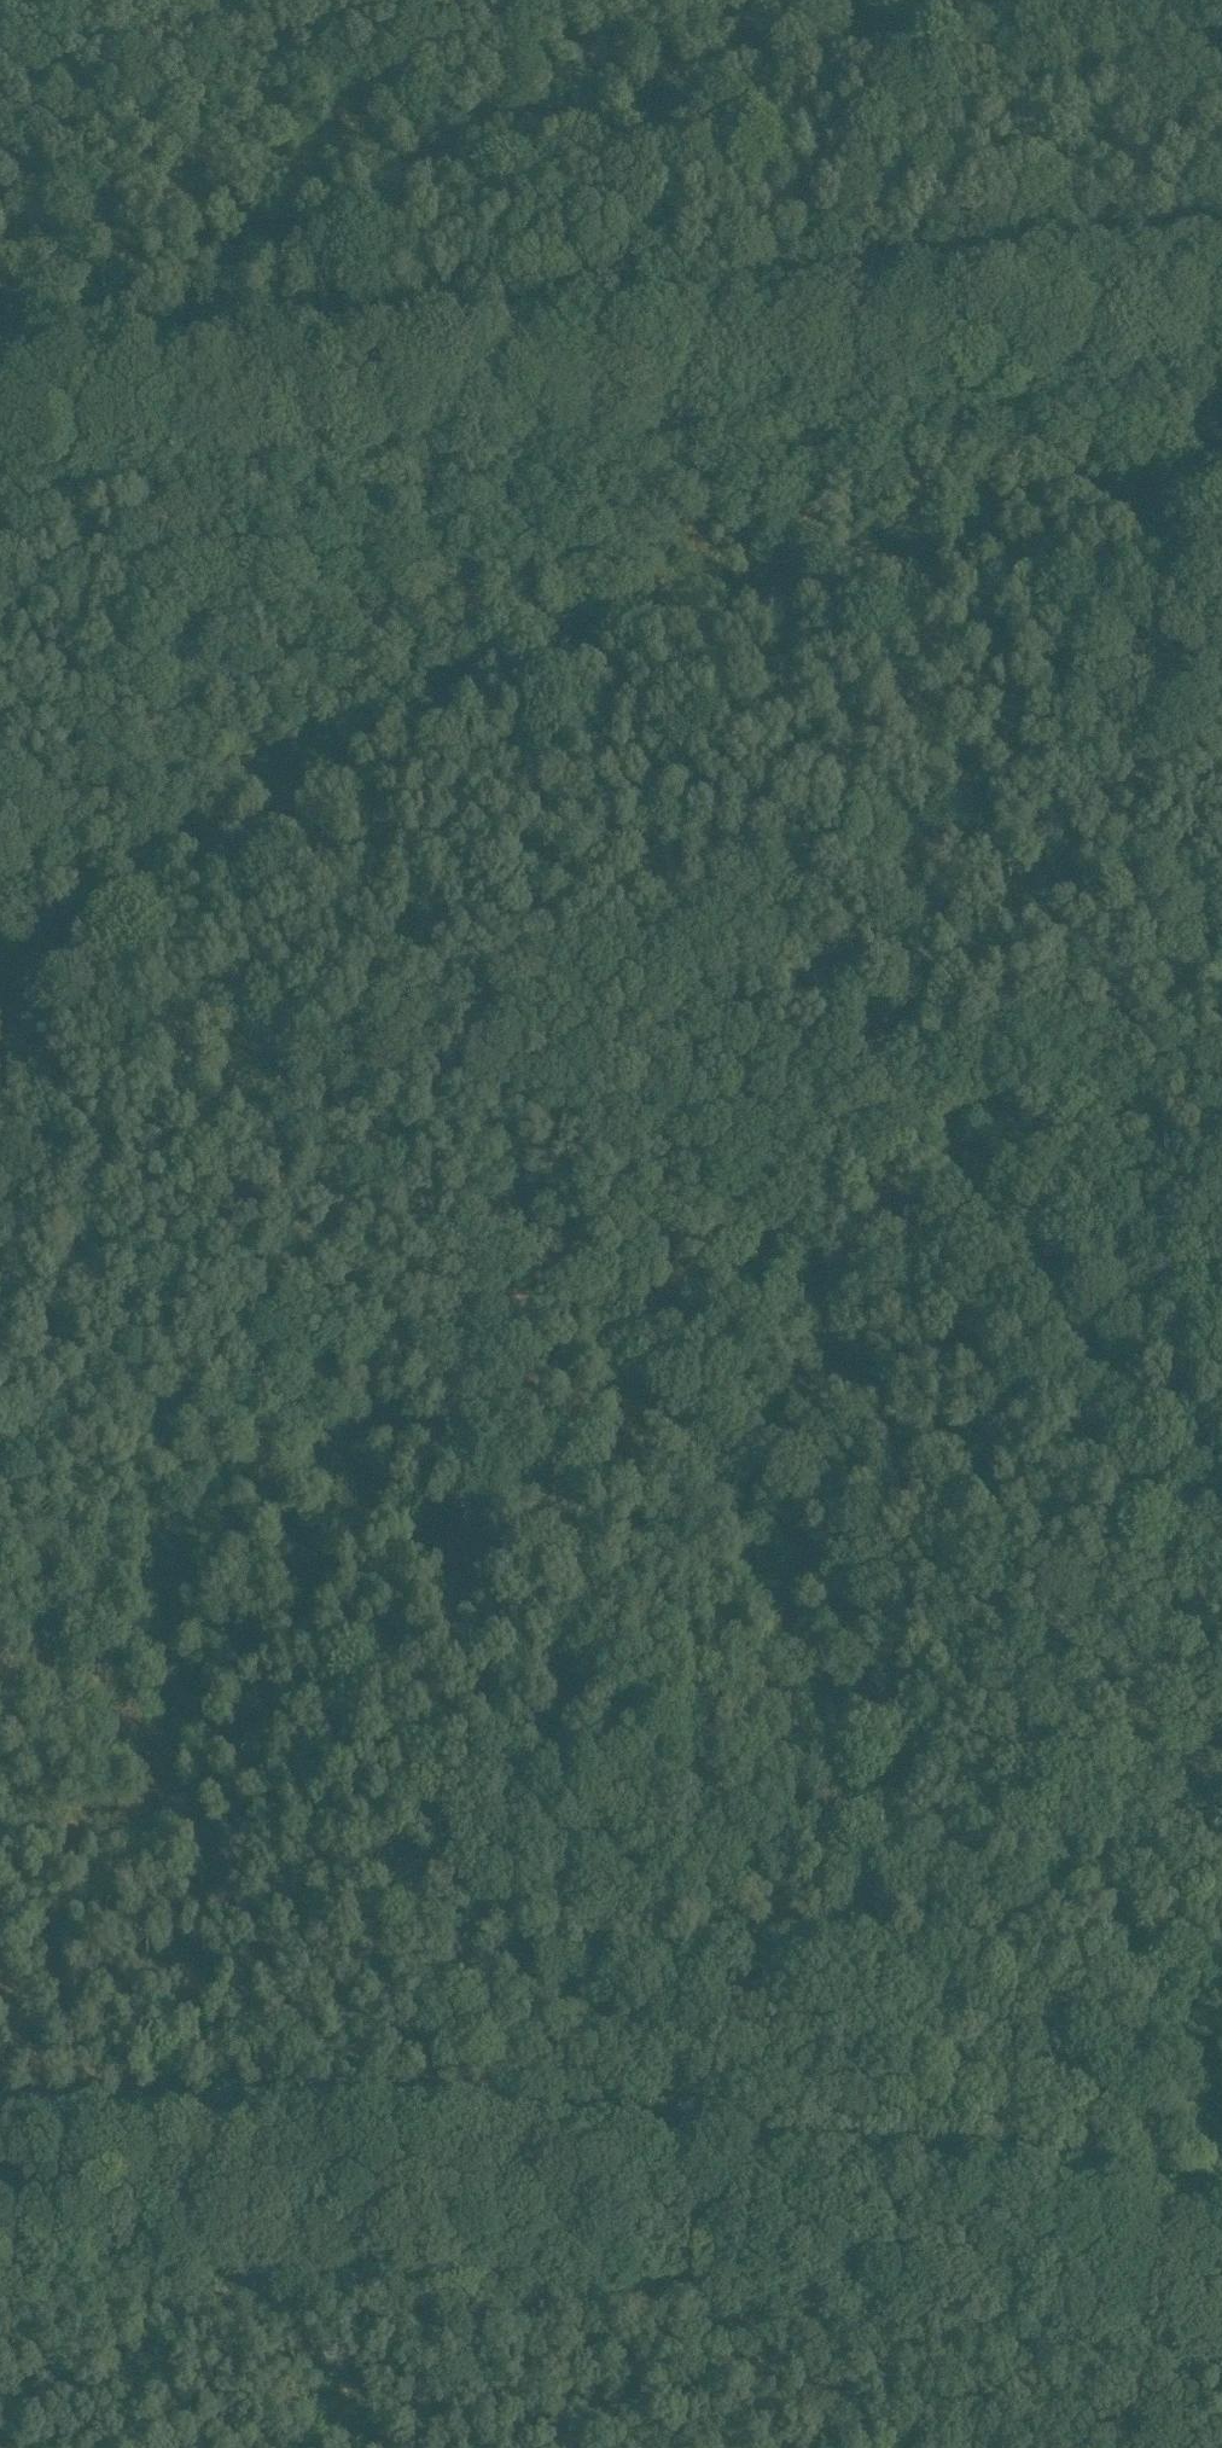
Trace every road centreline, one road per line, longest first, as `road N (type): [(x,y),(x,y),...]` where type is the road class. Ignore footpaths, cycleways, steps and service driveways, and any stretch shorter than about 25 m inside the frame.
road 1 (track): [(0,2195),(339,2195),(491,2204),(1221,2287)]

